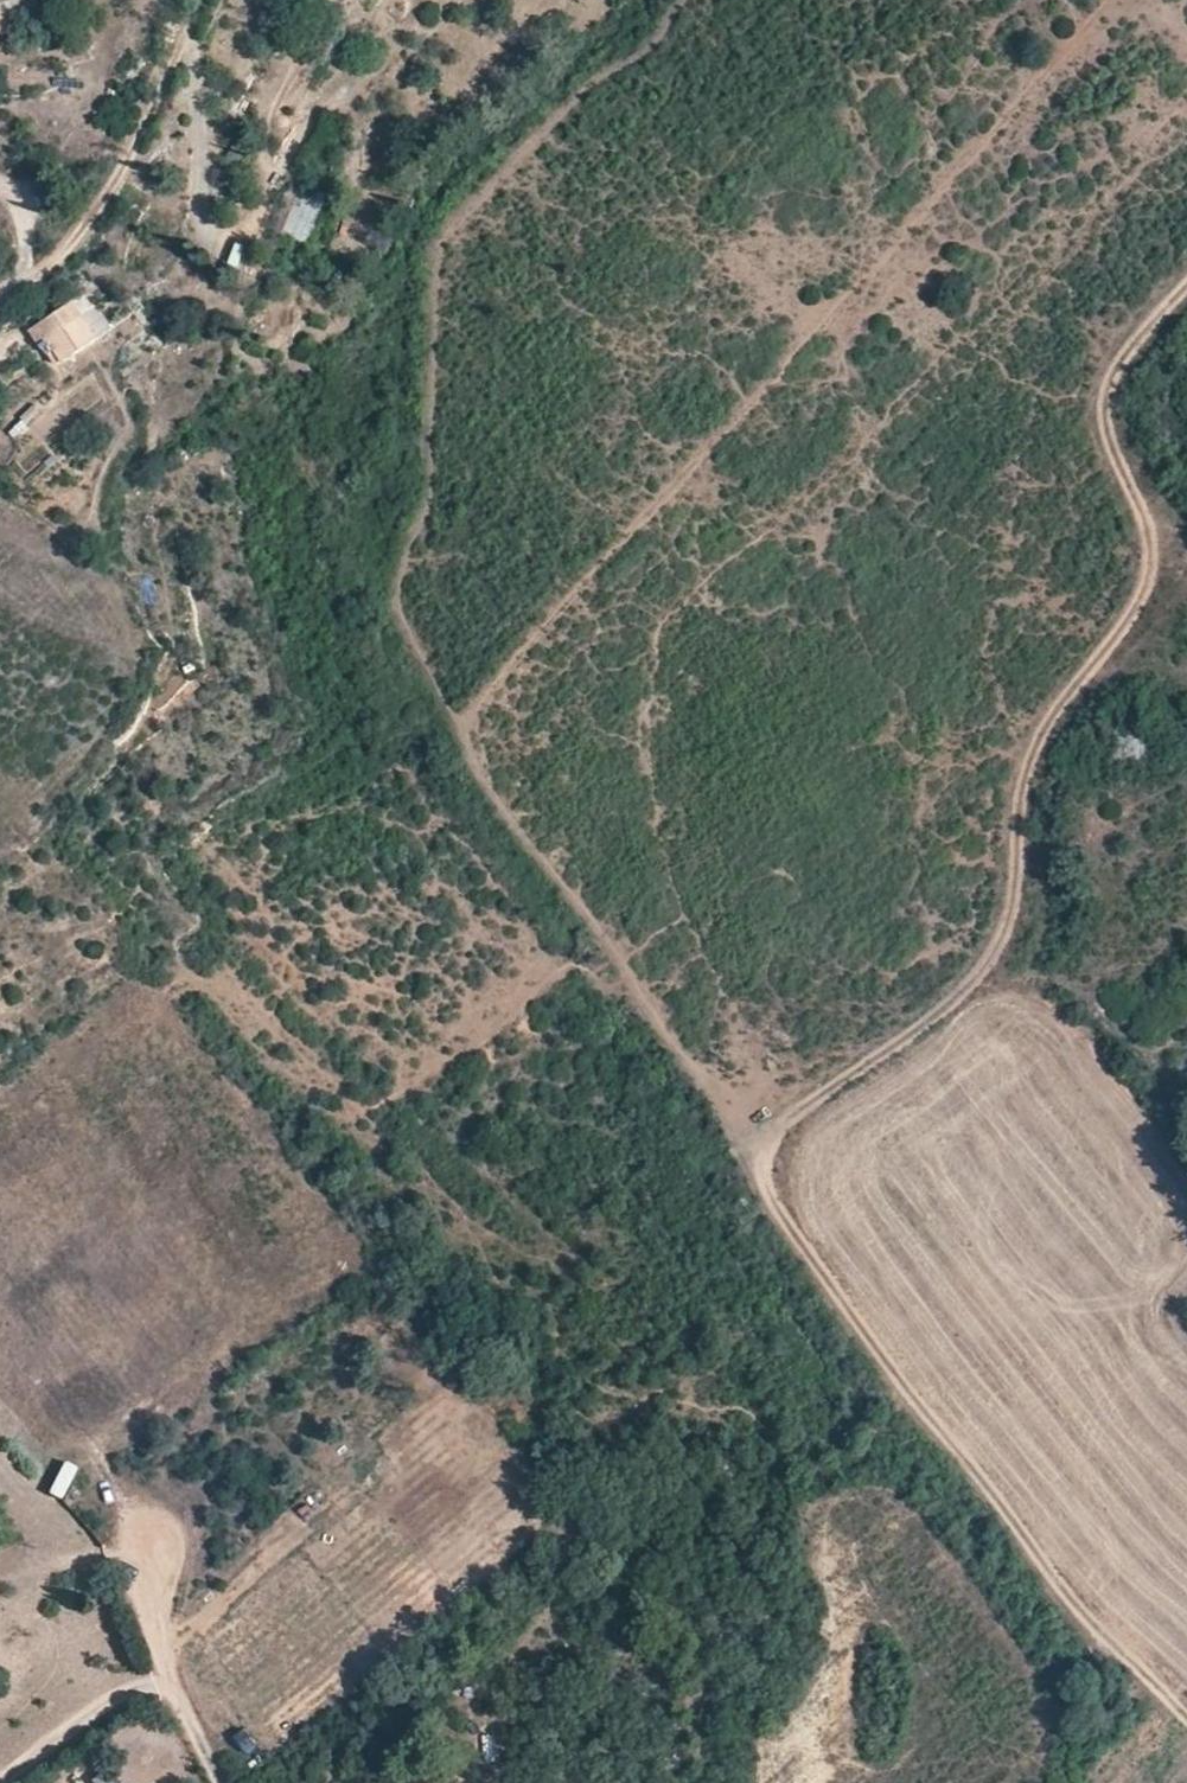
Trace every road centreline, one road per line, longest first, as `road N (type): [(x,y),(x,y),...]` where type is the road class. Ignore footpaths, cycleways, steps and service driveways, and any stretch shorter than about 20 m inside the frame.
road 1 (unclassified): [(0,312),(61,269),(127,196),(223,0)]

